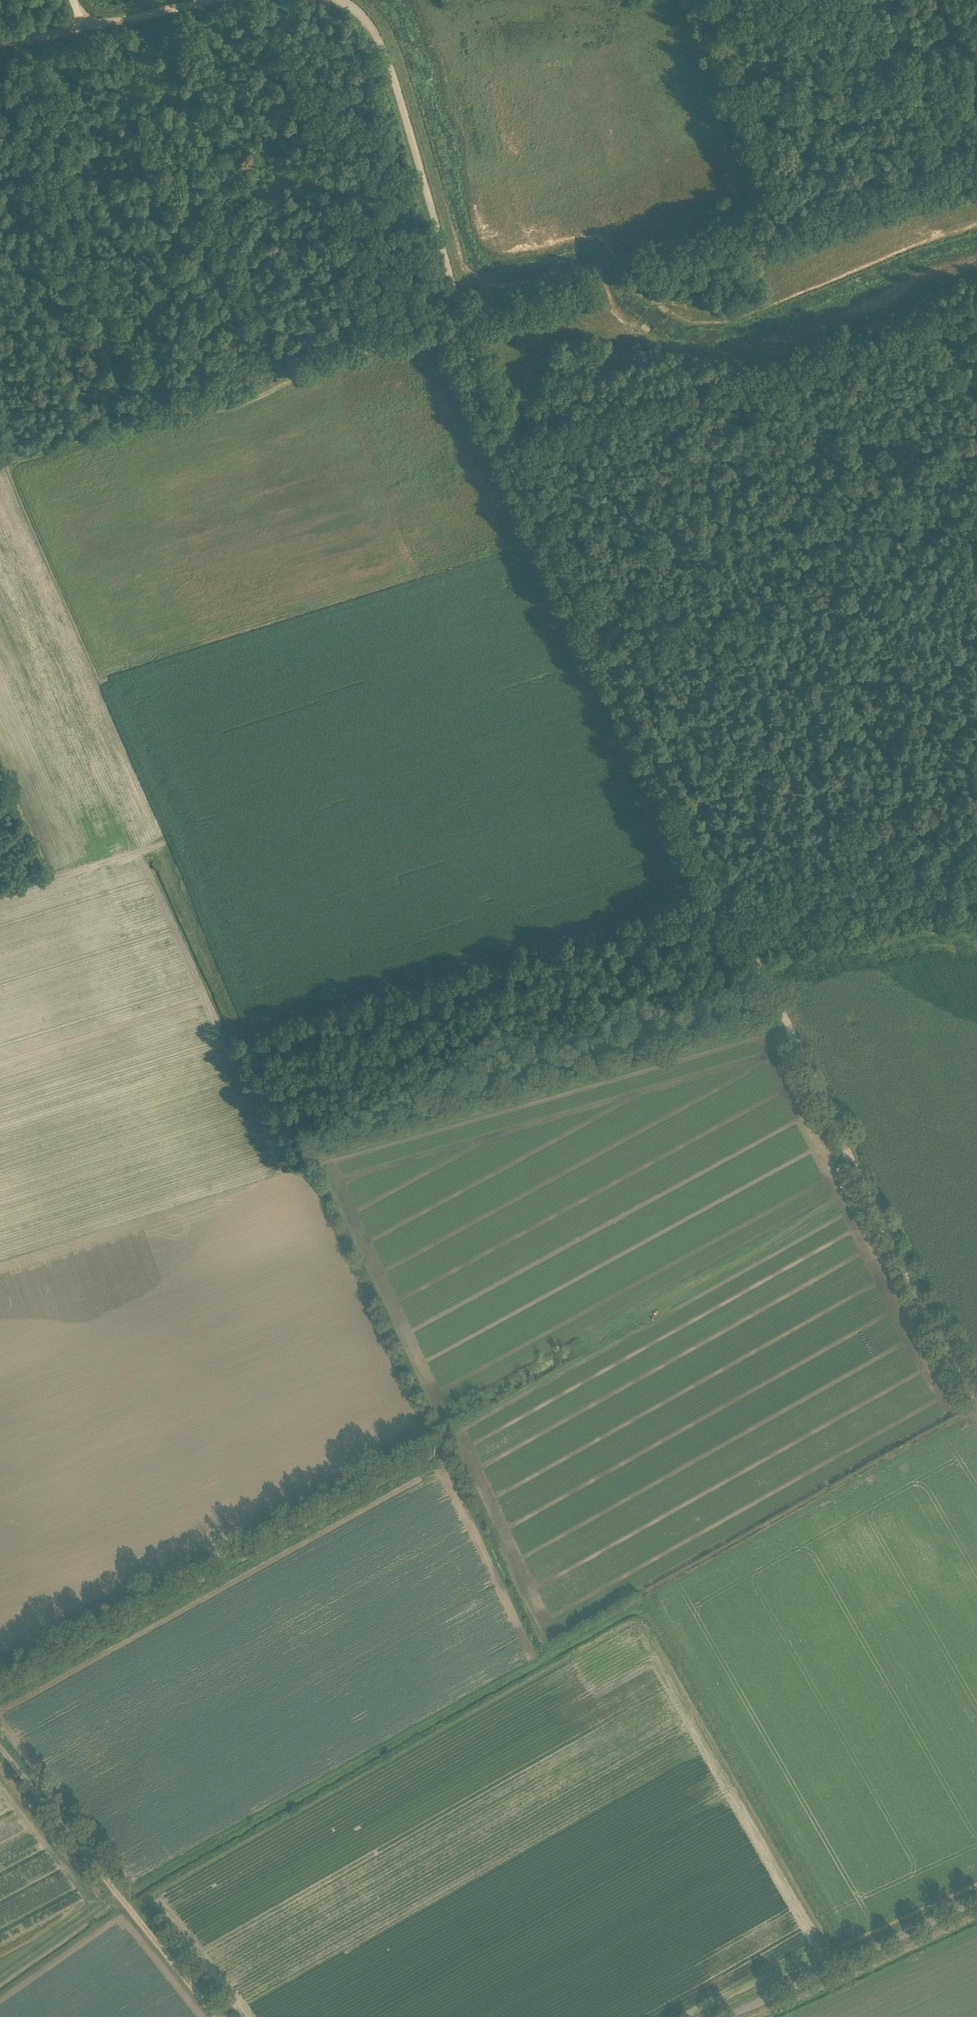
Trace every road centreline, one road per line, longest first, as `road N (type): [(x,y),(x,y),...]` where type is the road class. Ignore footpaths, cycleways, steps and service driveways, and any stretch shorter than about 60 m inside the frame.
road 1 (track): [(461,321),(481,388),(576,598),(918,1300),(976,1399)]
road 2 (track): [(461,321),(240,408),(188,412),(0,460)]
road 3 (track): [(0,1745),(219,2016)]
road 4 (track): [(461,321),(377,36),(347,0)]
road 5 (unclassified): [(730,2016),(976,1903)]
road 6 (track): [(220,0),(0,50)]

